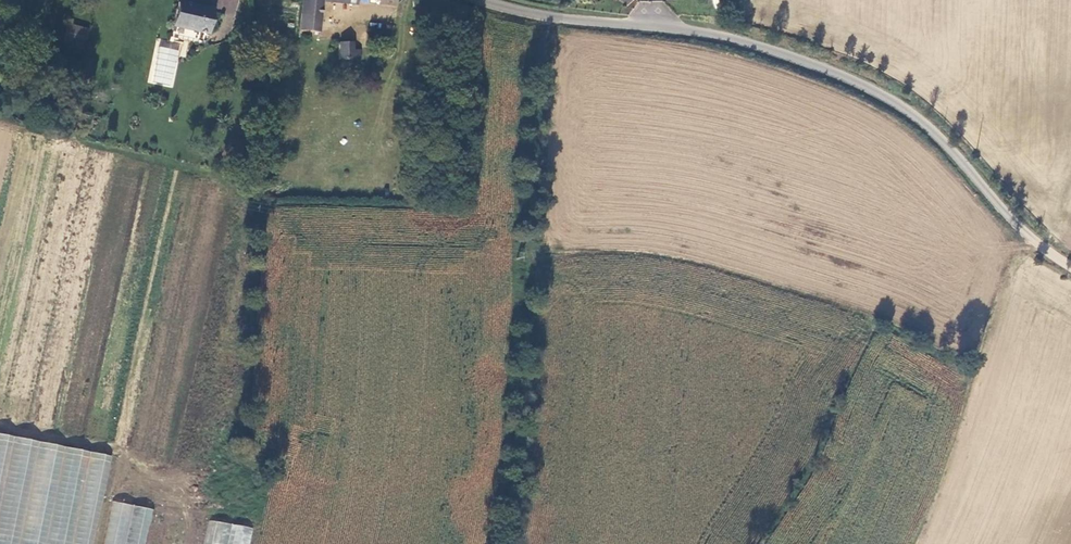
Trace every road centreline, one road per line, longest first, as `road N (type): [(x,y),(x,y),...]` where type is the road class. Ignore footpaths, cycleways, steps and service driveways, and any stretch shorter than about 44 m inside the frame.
road 1 (unclassified): [(479,0),(546,16),(718,34),(837,73),(915,116),(1017,225),(1070,267)]
road 2 (track): [(546,16),(523,214),(545,312),(535,479),(516,543)]

